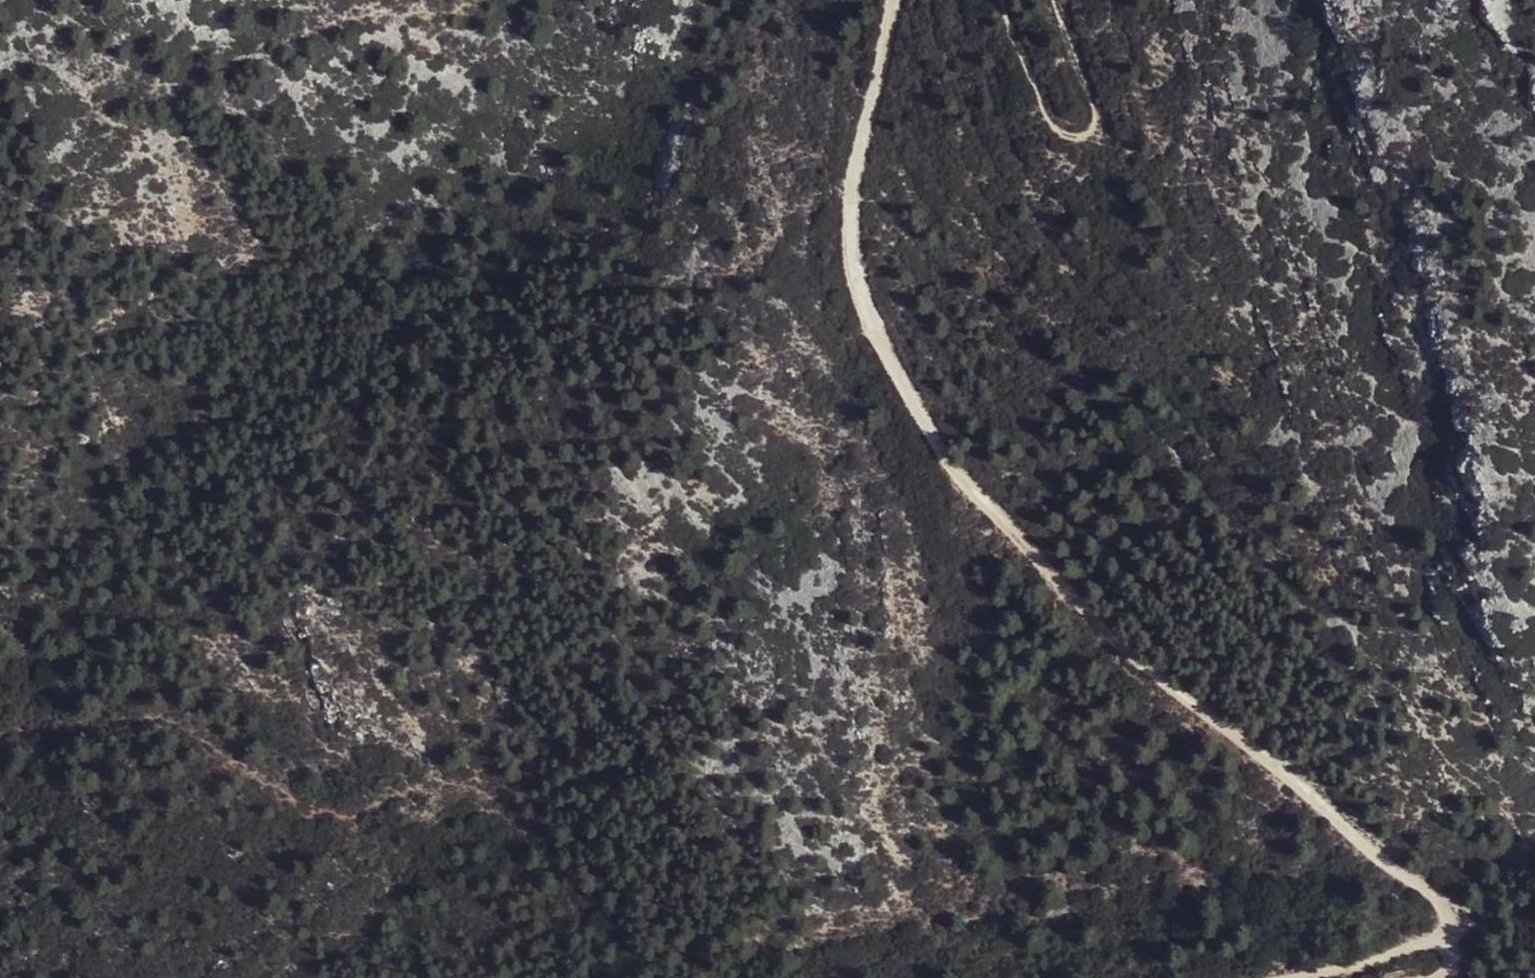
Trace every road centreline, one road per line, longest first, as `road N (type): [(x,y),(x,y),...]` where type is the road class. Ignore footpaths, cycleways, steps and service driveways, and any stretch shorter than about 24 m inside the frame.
road 1 (track): [(901,0),(854,225),(882,337),(950,462),(1156,679),(1442,907),(1452,937)]
road 2 (track): [(1307,977),(1452,937)]

